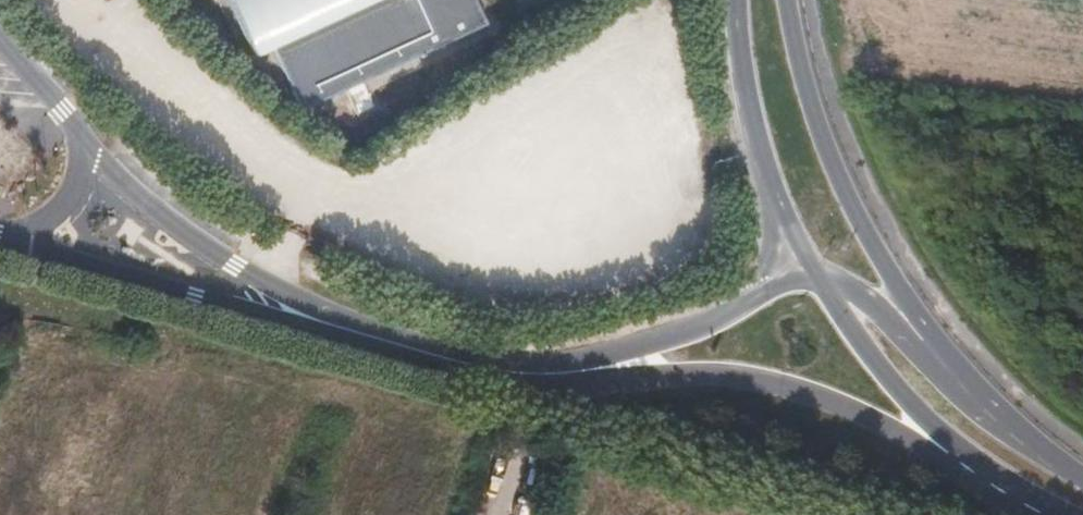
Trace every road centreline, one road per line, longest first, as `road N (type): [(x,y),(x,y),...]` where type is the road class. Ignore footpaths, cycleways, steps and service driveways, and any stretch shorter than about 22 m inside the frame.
road 1 (secondary): [(19,240),(483,377),(541,385),(740,378),(836,402),(970,459)]
road 2 (secondary): [(752,300),(688,331),(586,360),(487,359),(364,326),(236,268),(162,219),(87,144)]
road 3 (secondary): [(934,340),(829,156),(796,52),(789,0)]
road 4 (secondary): [(818,279),(866,350),(970,459)]
road 5 (secondary): [(1082,480),(997,417),(934,340)]
road 6 (secondary): [(738,0),(748,96),(777,199)]
road 7 (secondary): [(87,144),(0,39)]
road 8 (secondary): [(934,340),(853,289),(818,279)]
road 9 (secondary): [(19,240),(67,202),(87,144)]

